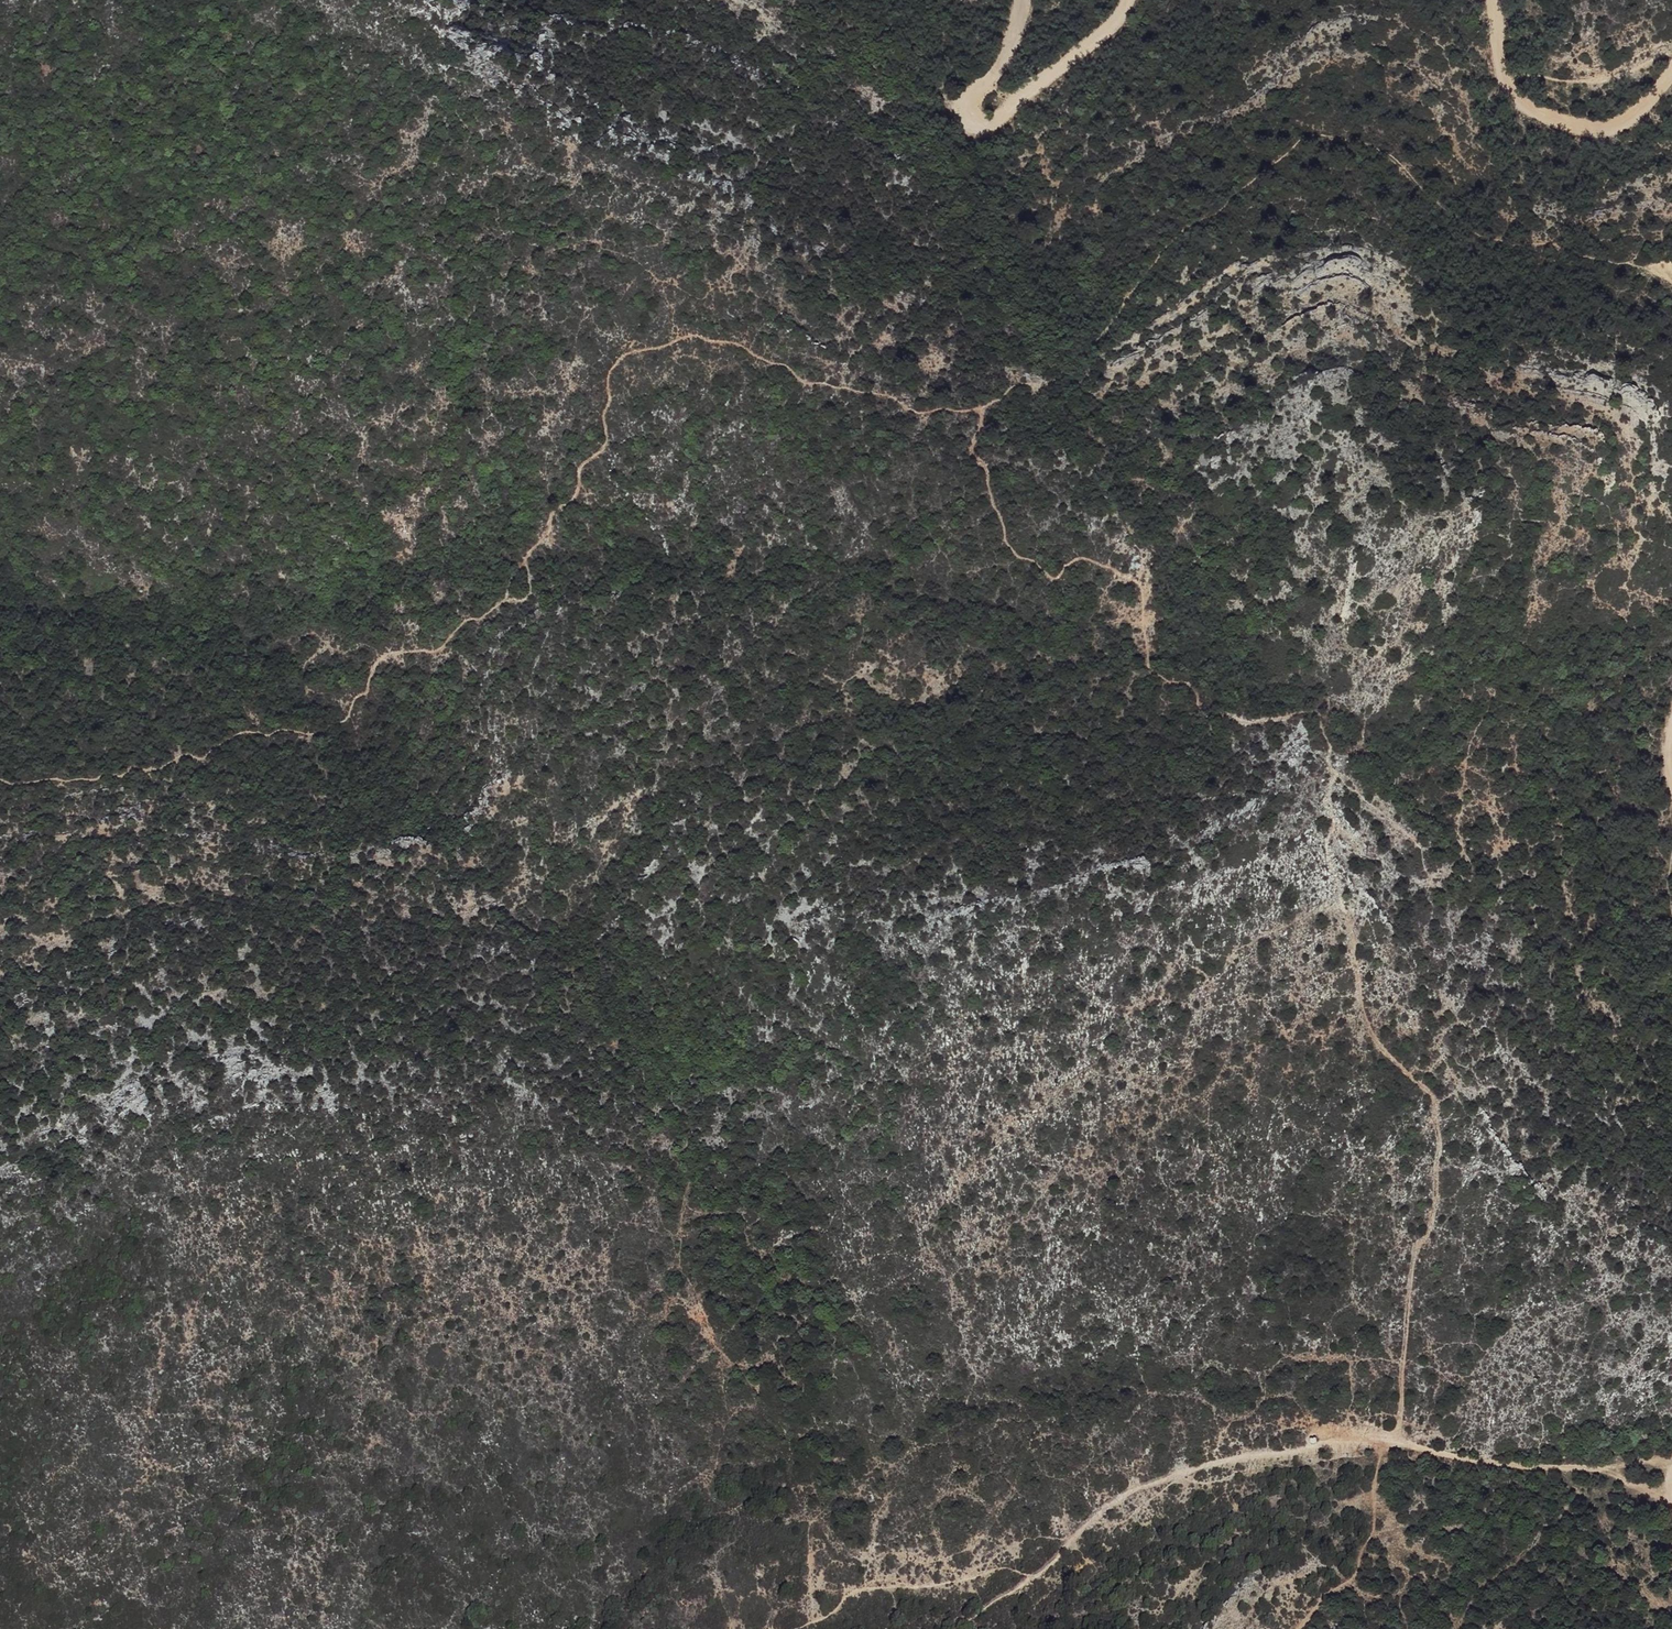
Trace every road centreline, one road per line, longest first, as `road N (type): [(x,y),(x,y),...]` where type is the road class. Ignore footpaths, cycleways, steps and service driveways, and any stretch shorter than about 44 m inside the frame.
road 1 (track): [(1316,1447),(1394,1443),(1472,1461),(1603,1469),(1671,1505)]
road 2 (track): [(1024,0),(1022,29),(977,106),(986,122),(1000,124),(1132,0)]
road 3 (track): [(1493,0),(1512,90),(1572,127),(1607,129),(1671,75)]

